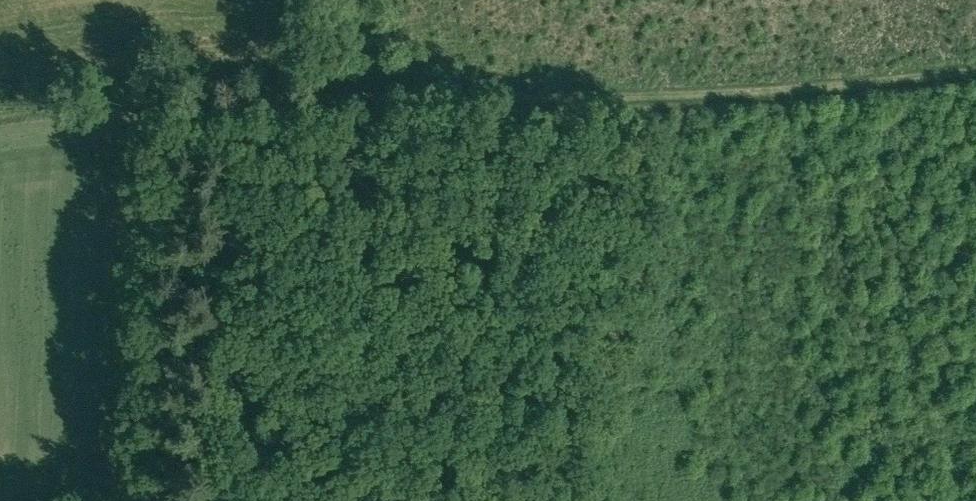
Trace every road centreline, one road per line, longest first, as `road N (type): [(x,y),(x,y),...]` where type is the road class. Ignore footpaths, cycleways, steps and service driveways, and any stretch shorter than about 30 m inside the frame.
road 1 (track): [(0,119),(124,99),(975,79)]

